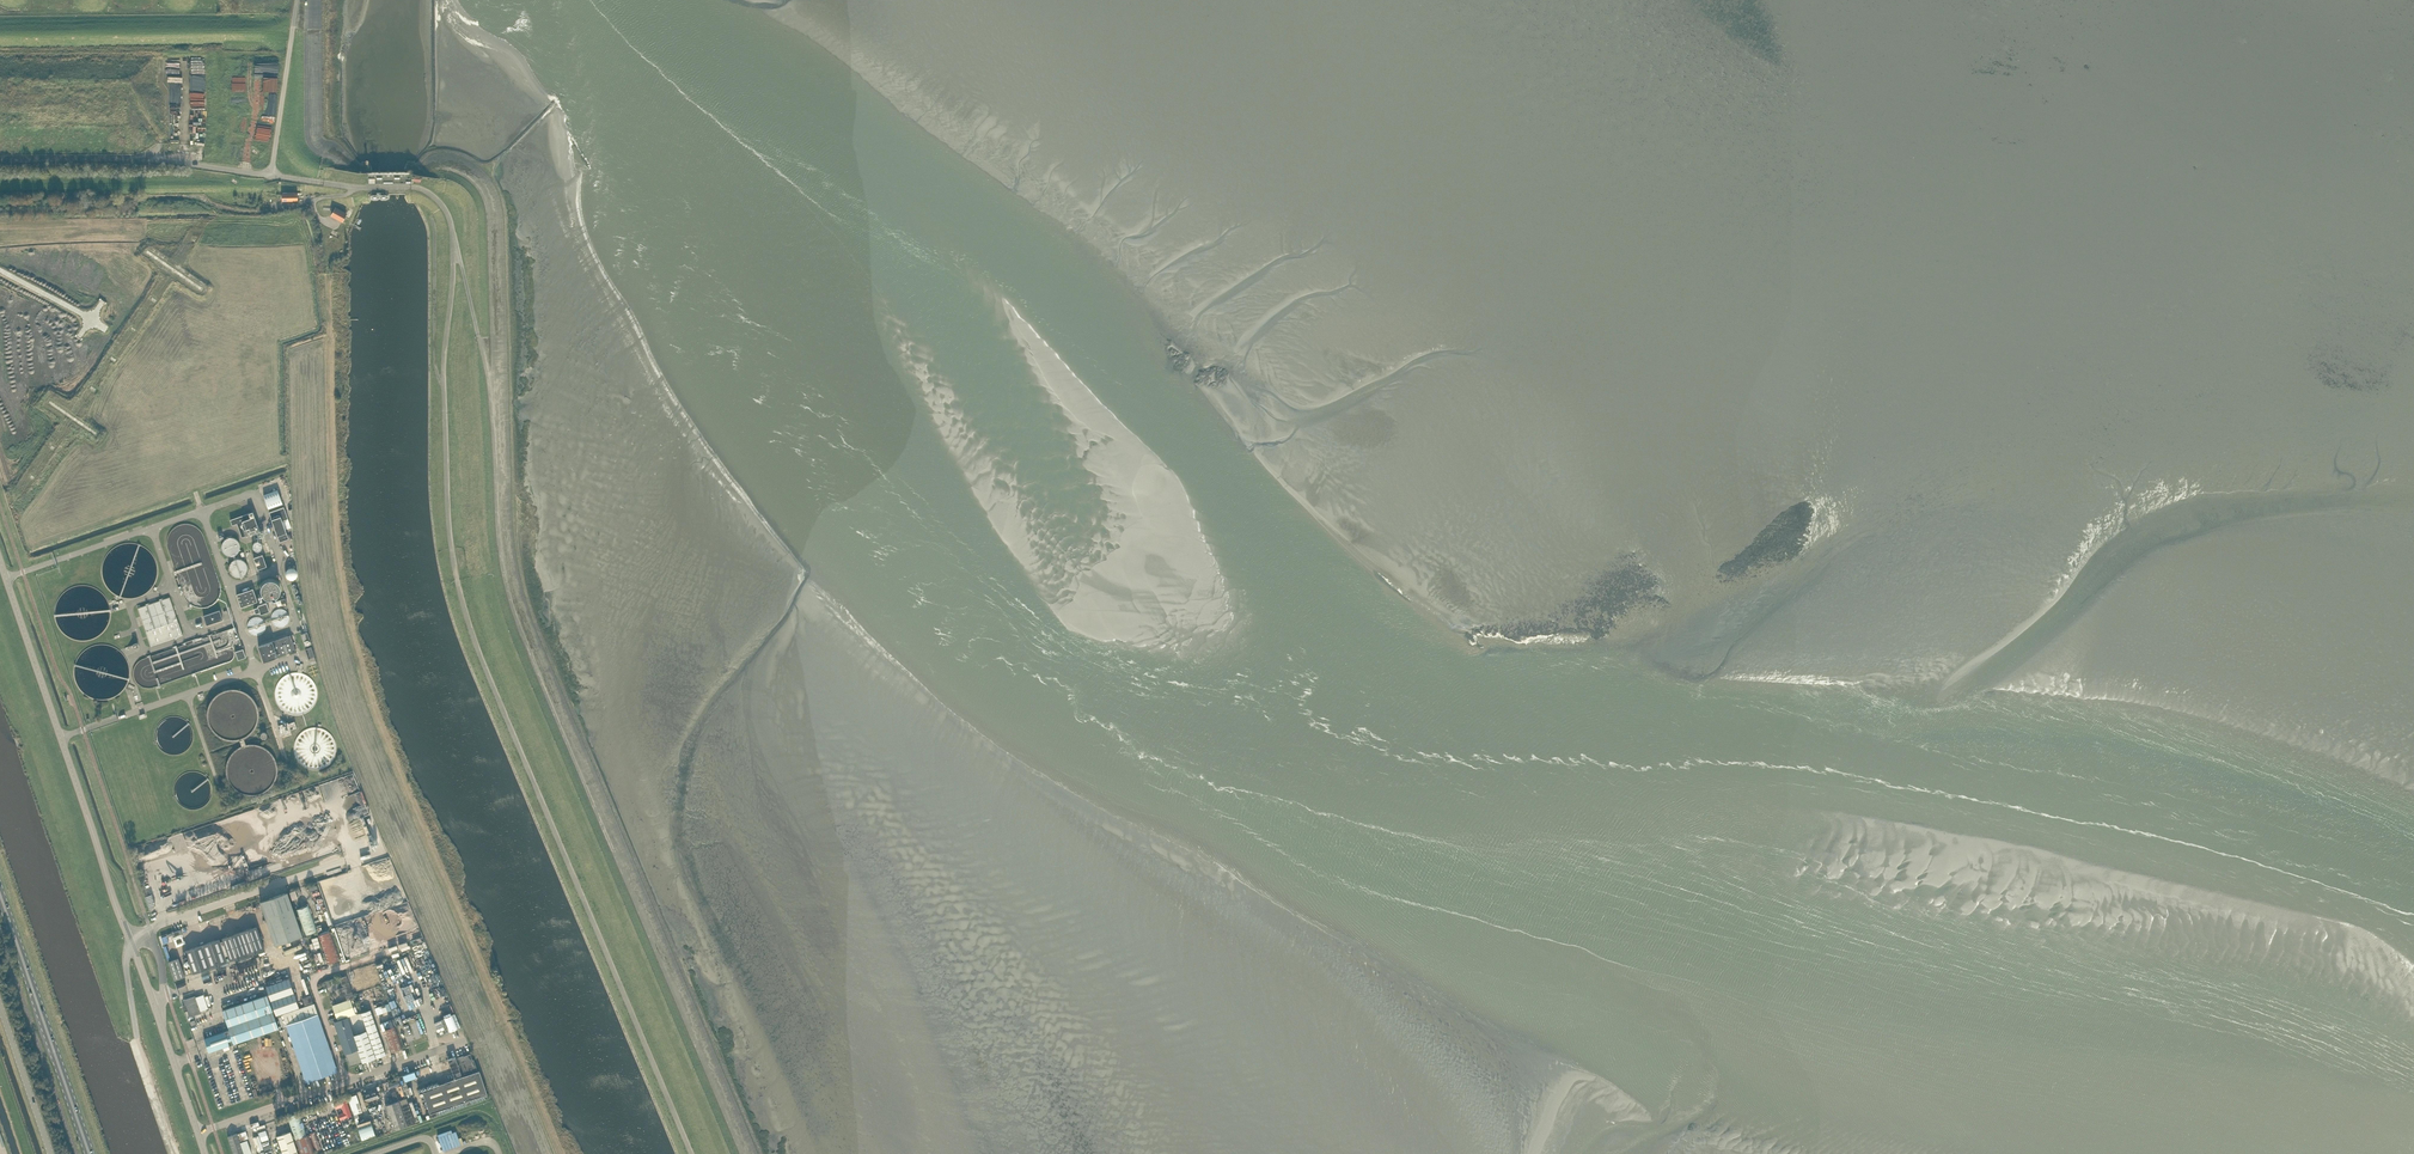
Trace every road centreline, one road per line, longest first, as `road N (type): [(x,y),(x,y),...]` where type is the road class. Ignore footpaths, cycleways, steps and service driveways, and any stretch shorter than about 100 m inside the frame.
road 1 (unclassified): [(127,934),(0,559)]
road 2 (track): [(292,35),(0,36)]
road 3 (unclassified): [(197,1133),(459,1043)]
road 4 (primary): [(90,1153),(0,894)]
road 5 (unclassified): [(0,160),(167,159),(272,175)]
road 6 (unclassified): [(341,863),(127,934)]
road 7 (unclassified): [(197,1133),(127,934)]
road 8 (unclassified): [(272,175),(297,0)]
road 9 (unclassified): [(51,1153),(0,1005)]

